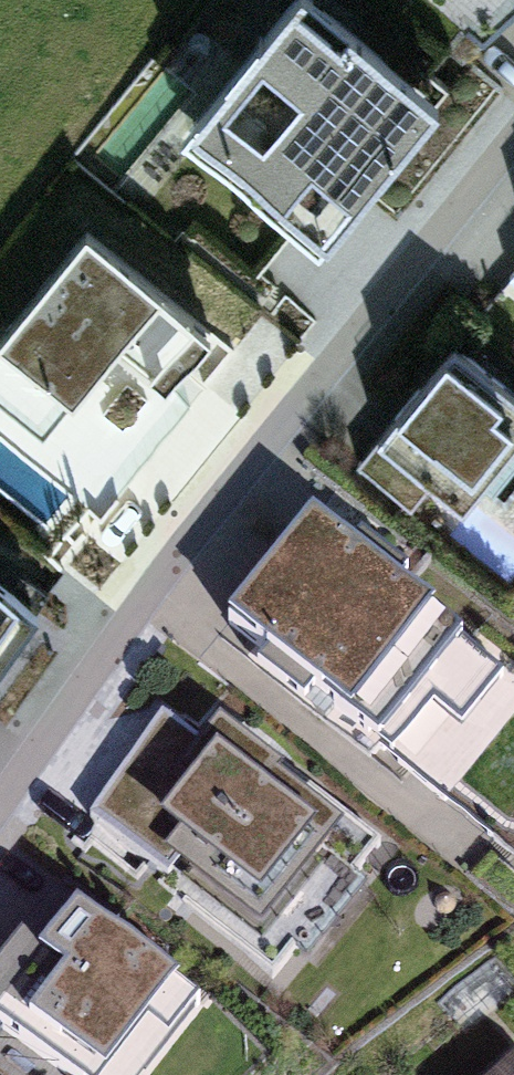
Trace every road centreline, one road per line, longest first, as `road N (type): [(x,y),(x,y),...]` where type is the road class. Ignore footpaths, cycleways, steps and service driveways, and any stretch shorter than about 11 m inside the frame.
road 1 (residential): [(513,124),(0,807)]

